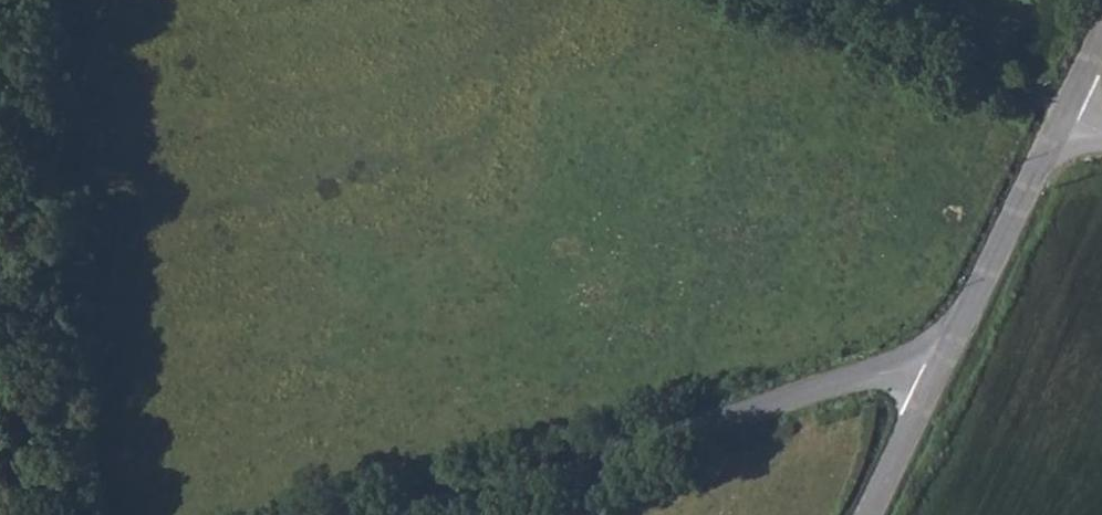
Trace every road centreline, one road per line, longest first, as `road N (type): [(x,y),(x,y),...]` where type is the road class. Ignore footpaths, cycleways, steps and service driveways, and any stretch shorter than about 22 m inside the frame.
road 1 (unclassified): [(436,514),(822,384),(911,367),(937,377)]
road 2 (track): [(80,514),(28,0)]
road 3 (track): [(1064,117),(766,0)]
road 4 (tertiary): [(937,377),(1064,117)]
road 5 (tertiary): [(870,514),(937,377)]

